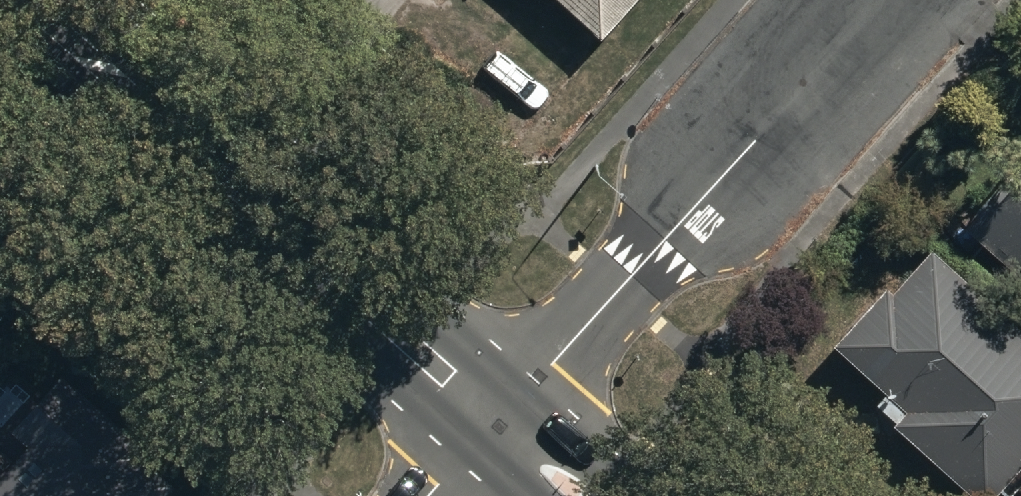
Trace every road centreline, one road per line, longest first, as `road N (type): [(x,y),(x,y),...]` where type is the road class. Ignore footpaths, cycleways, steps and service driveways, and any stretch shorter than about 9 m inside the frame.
road 1 (secondary): [(45,0),(513,400)]
road 2 (residential): [(513,400),(869,0)]
road 3 (secondary): [(513,400),(618,495)]
road 4 (residential): [(429,495),(513,400)]

